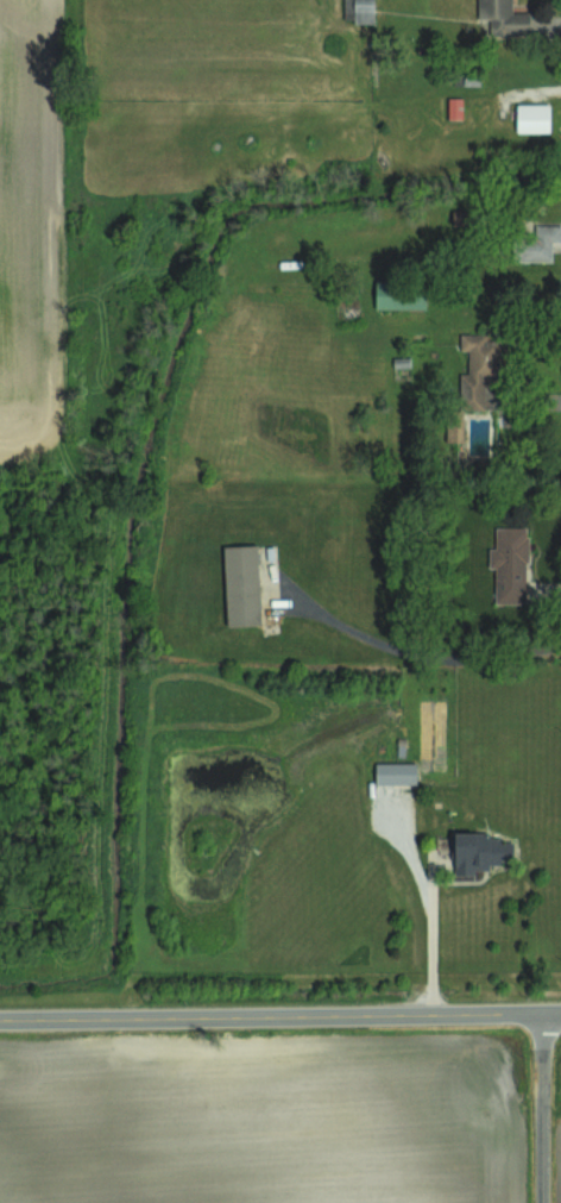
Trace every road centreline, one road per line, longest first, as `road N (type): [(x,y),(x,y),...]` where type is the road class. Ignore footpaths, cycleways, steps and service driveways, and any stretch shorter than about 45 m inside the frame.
road 1 (tertiary): [(560,1011),(0,1017)]
road 2 (residential): [(542,1011),(543,1202)]

